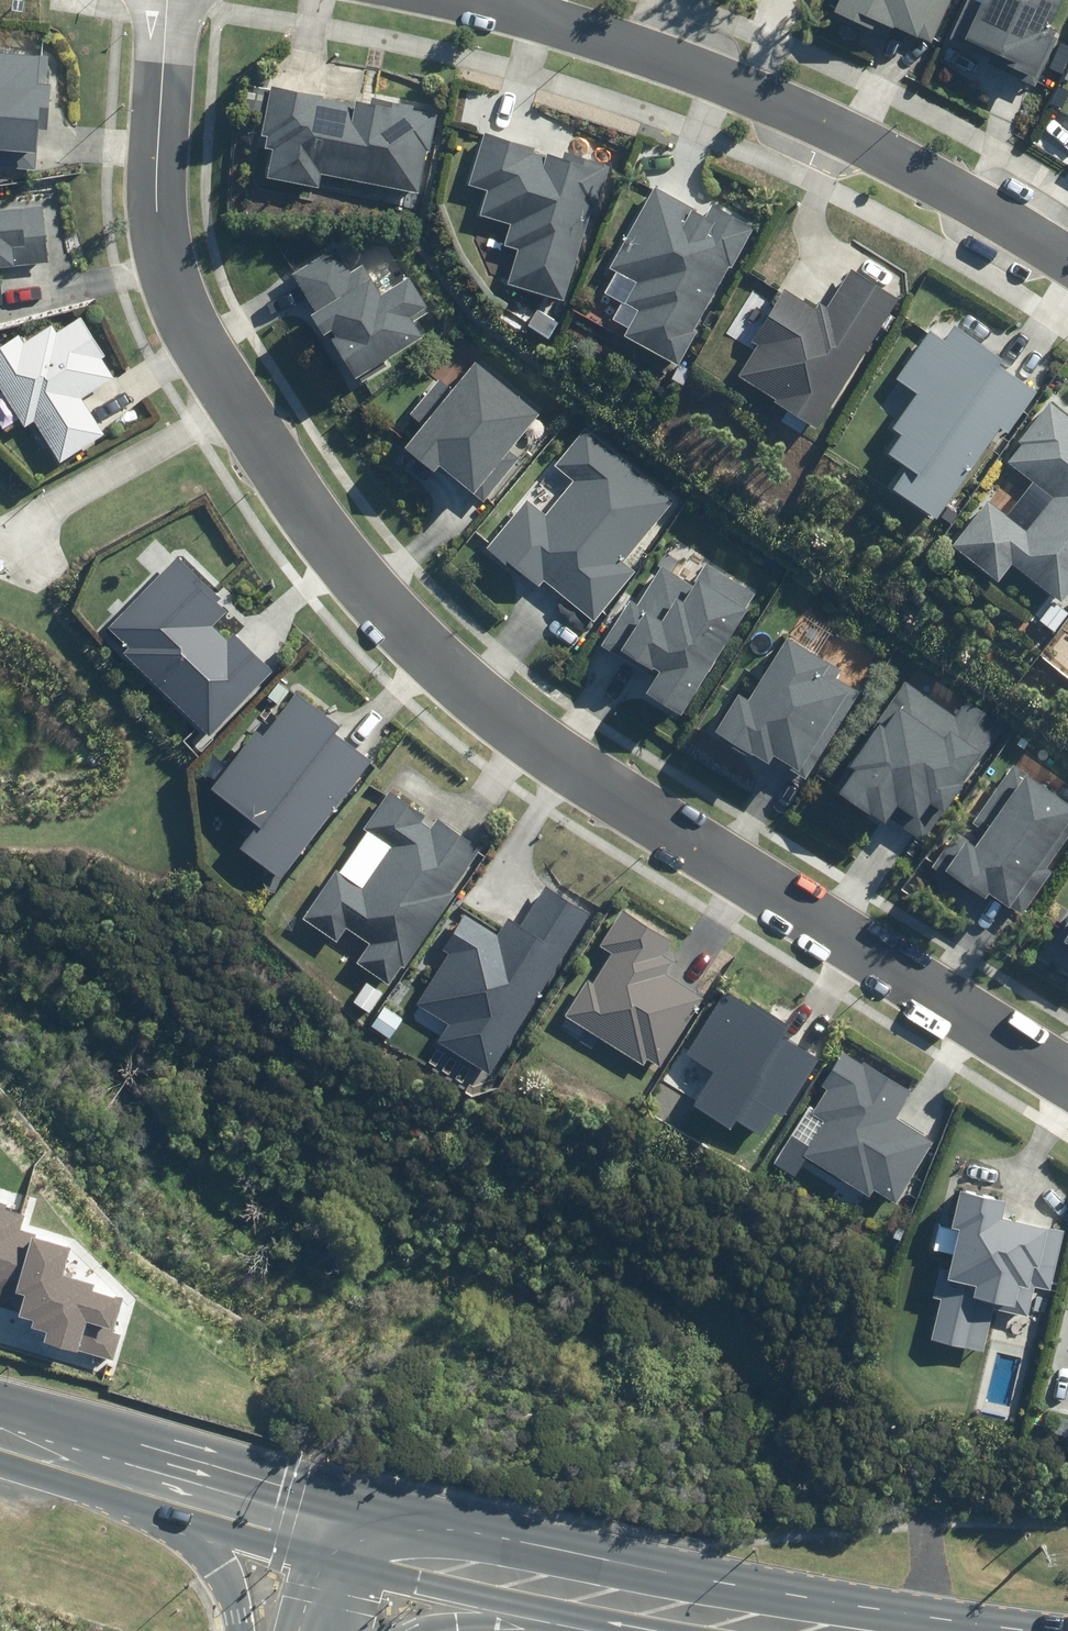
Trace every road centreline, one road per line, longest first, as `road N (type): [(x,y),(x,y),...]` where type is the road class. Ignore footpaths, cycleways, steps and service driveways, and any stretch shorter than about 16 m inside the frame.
road 1 (residential): [(1067,1078),(677,835),(462,686),(345,563),(229,400),(175,295),(160,235),(168,0)]
road 2 (tertiary): [(483,0),(704,71),(854,131),(1067,261)]
road 3 (secondary): [(850,1630),(328,1520)]
road 4 (secondary): [(328,1520),(4,1428)]
road 5 (secondary): [(241,1630),(222,1565),(197,1538),(4,1428)]

